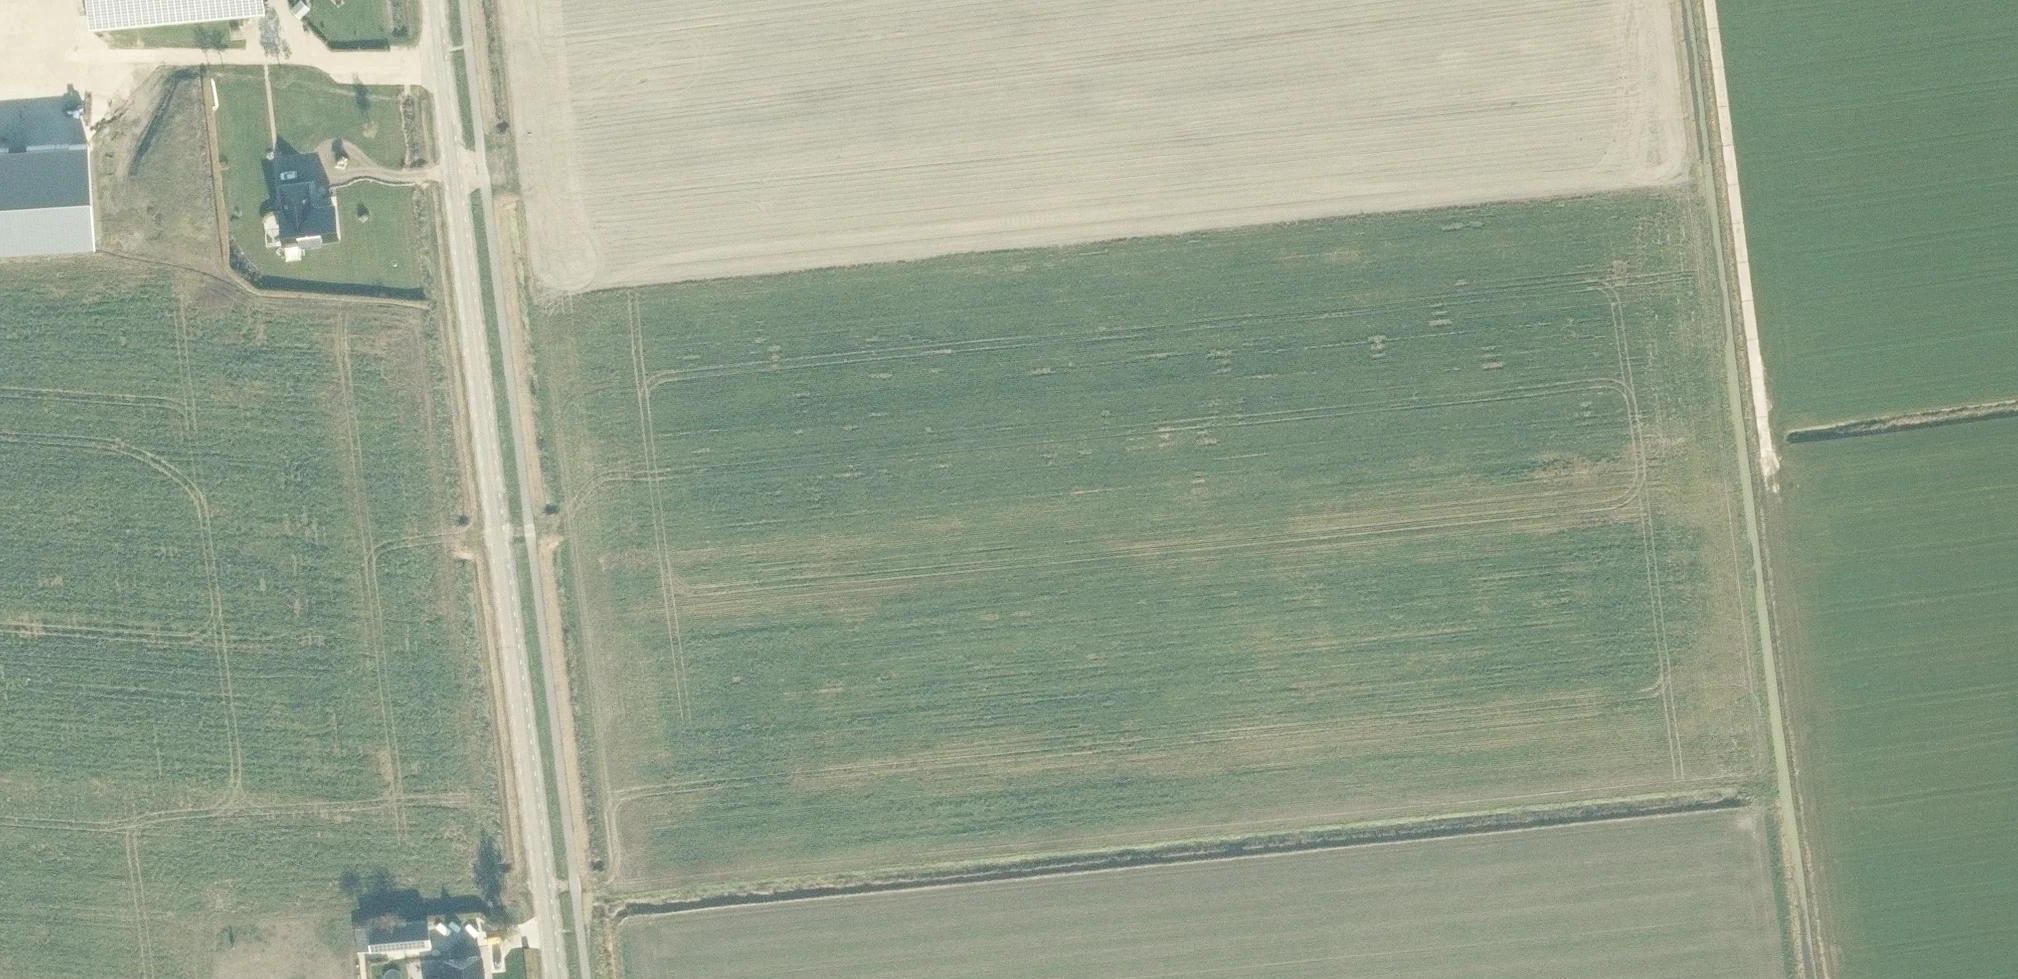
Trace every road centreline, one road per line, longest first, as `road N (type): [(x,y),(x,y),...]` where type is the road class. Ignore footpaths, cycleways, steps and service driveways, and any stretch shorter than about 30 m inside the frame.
road 1 (unclassified): [(553,978),(431,0)]
road 2 (track): [(1766,450),(1710,0)]

